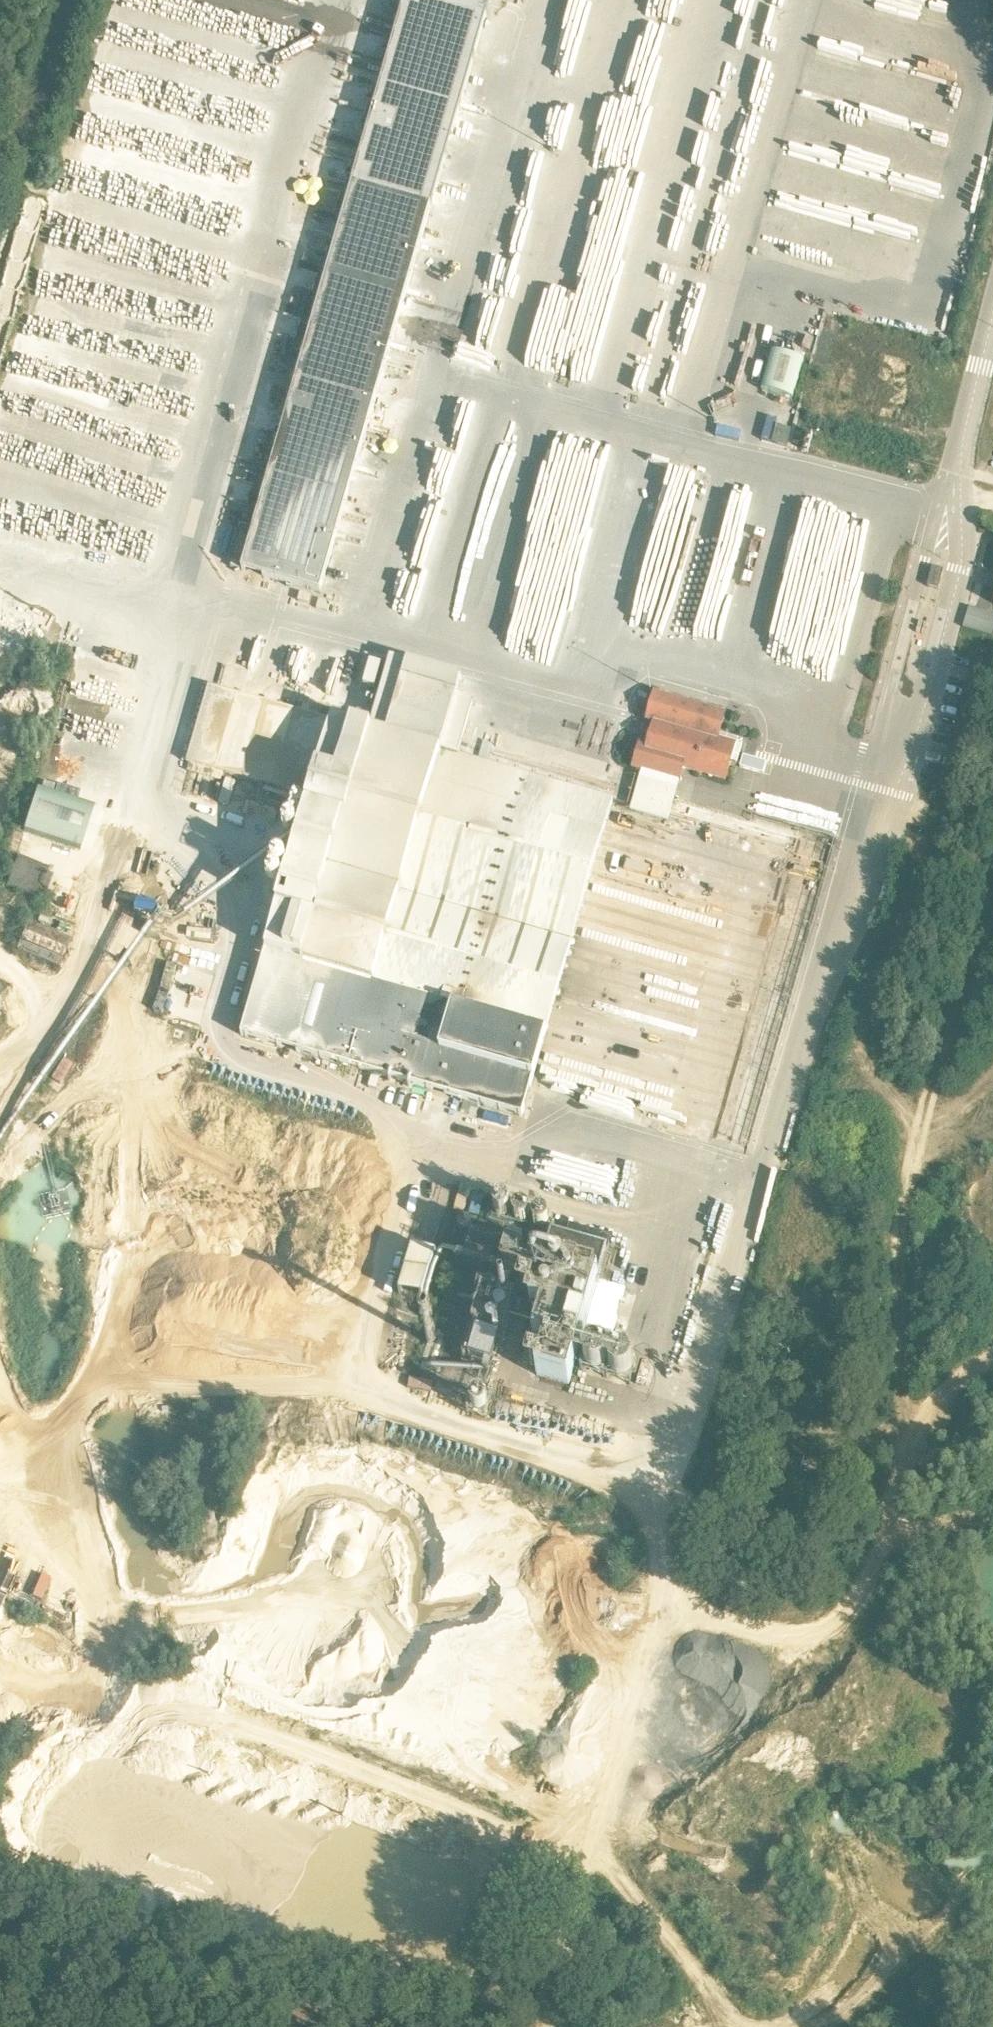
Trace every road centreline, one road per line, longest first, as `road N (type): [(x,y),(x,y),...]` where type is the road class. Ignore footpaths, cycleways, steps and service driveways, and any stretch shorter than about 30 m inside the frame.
road 1 (track): [(653,1610),(686,1603),(787,1628),(826,1619),(881,1559),(898,1445),(911,1168),(992,896)]
road 2 (track): [(604,1841),(600,1781),(612,1695),(653,1610),(658,1541),(650,1517),(628,1487),(593,1464),(336,1388)]
road 3 (track): [(992,1081),(945,1122),(924,1129),(864,1067),(861,1041),(875,981),(917,872),(917,816),(881,790)]
road 4 (track): [(730,2026),(701,1976),(623,1887),(604,1841),(516,1796)]
road 5 (unclassified): [(953,491),(992,320)]

